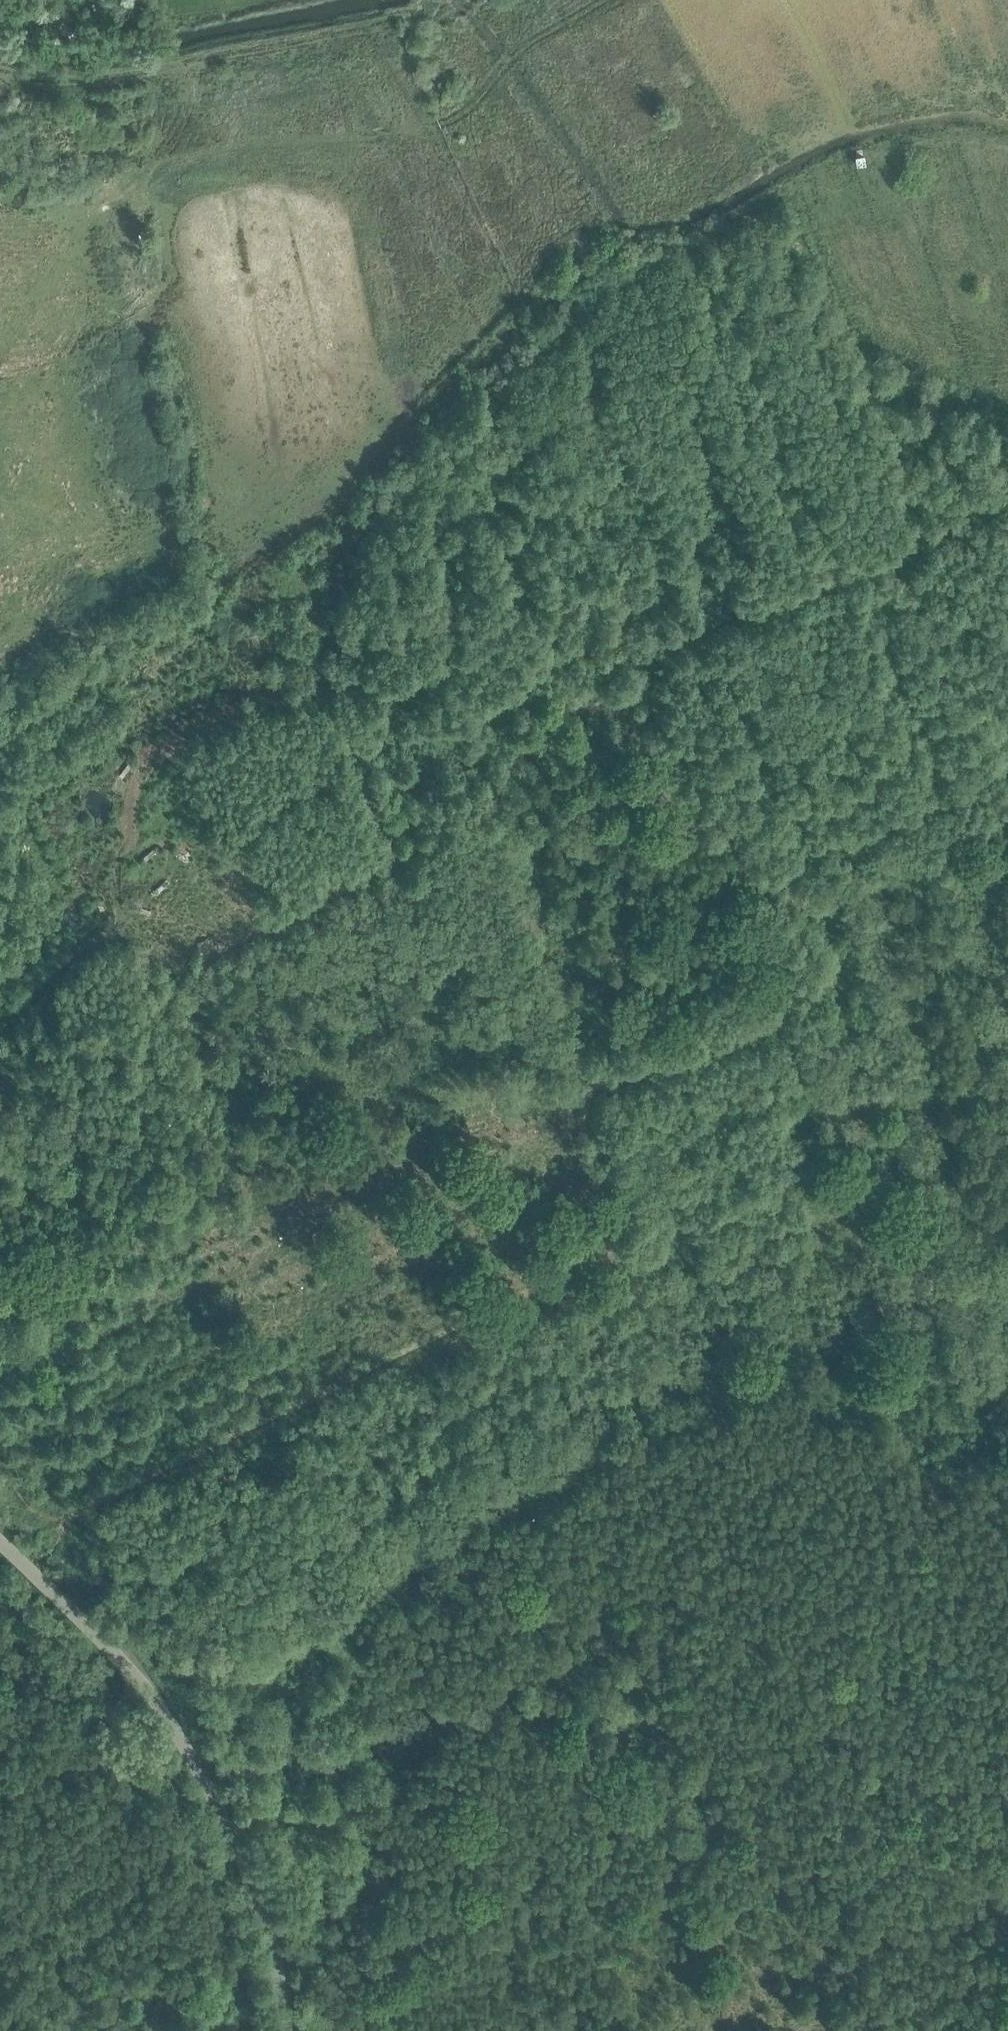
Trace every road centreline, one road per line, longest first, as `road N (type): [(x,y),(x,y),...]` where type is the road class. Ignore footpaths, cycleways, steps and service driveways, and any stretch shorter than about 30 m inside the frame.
road 1 (unclassified): [(284,2030),(274,1962),(235,1831),(145,1688),(0,1547)]

